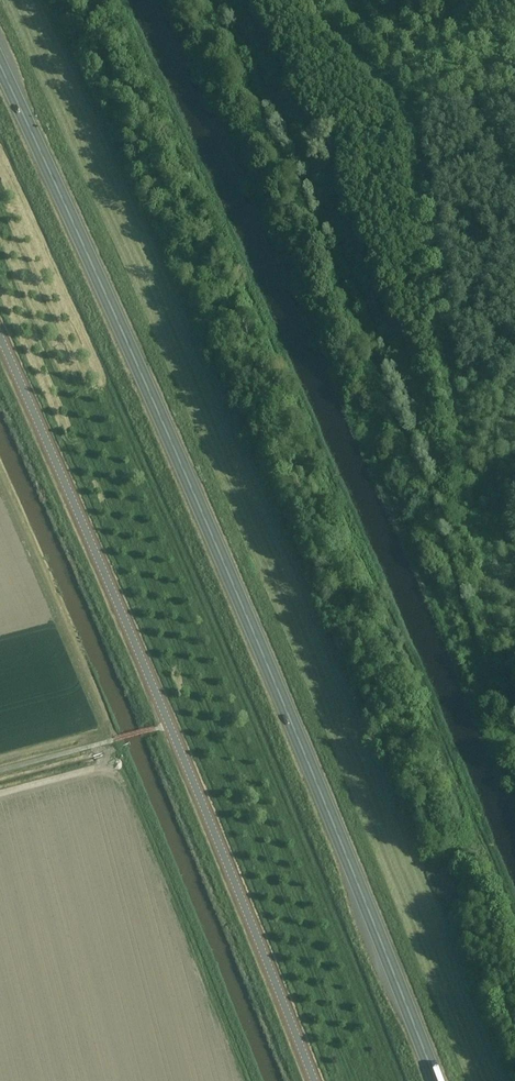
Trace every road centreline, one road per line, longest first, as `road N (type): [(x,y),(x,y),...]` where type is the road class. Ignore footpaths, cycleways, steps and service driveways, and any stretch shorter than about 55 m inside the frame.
road 1 (trunk): [(435,1080),(290,719),(0,47)]
road 2 (unclassified): [(310,1080),(167,726),(0,348)]

